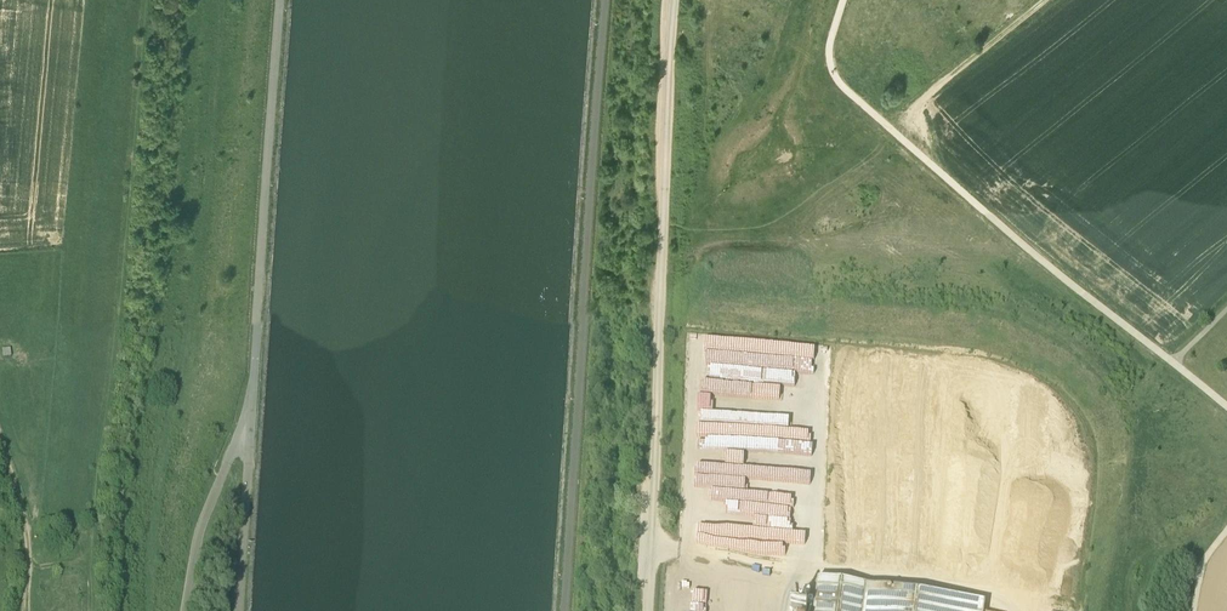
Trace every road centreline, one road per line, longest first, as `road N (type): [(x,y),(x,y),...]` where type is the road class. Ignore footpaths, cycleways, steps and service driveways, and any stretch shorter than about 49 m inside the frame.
road 1 (unclassified): [(646,610),(673,0)]
road 2 (track): [(1041,0),(887,127)]
road 3 (track): [(0,454),(22,518),(29,572),(20,610)]

